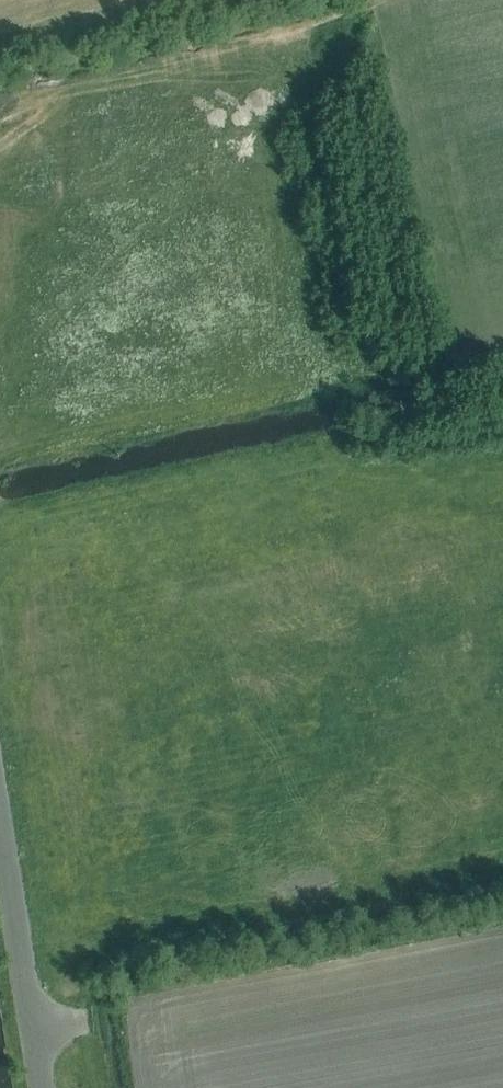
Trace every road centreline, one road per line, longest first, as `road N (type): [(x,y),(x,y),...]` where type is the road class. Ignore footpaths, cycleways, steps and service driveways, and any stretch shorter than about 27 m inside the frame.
road 1 (unclassified): [(0,804),(36,1031)]

